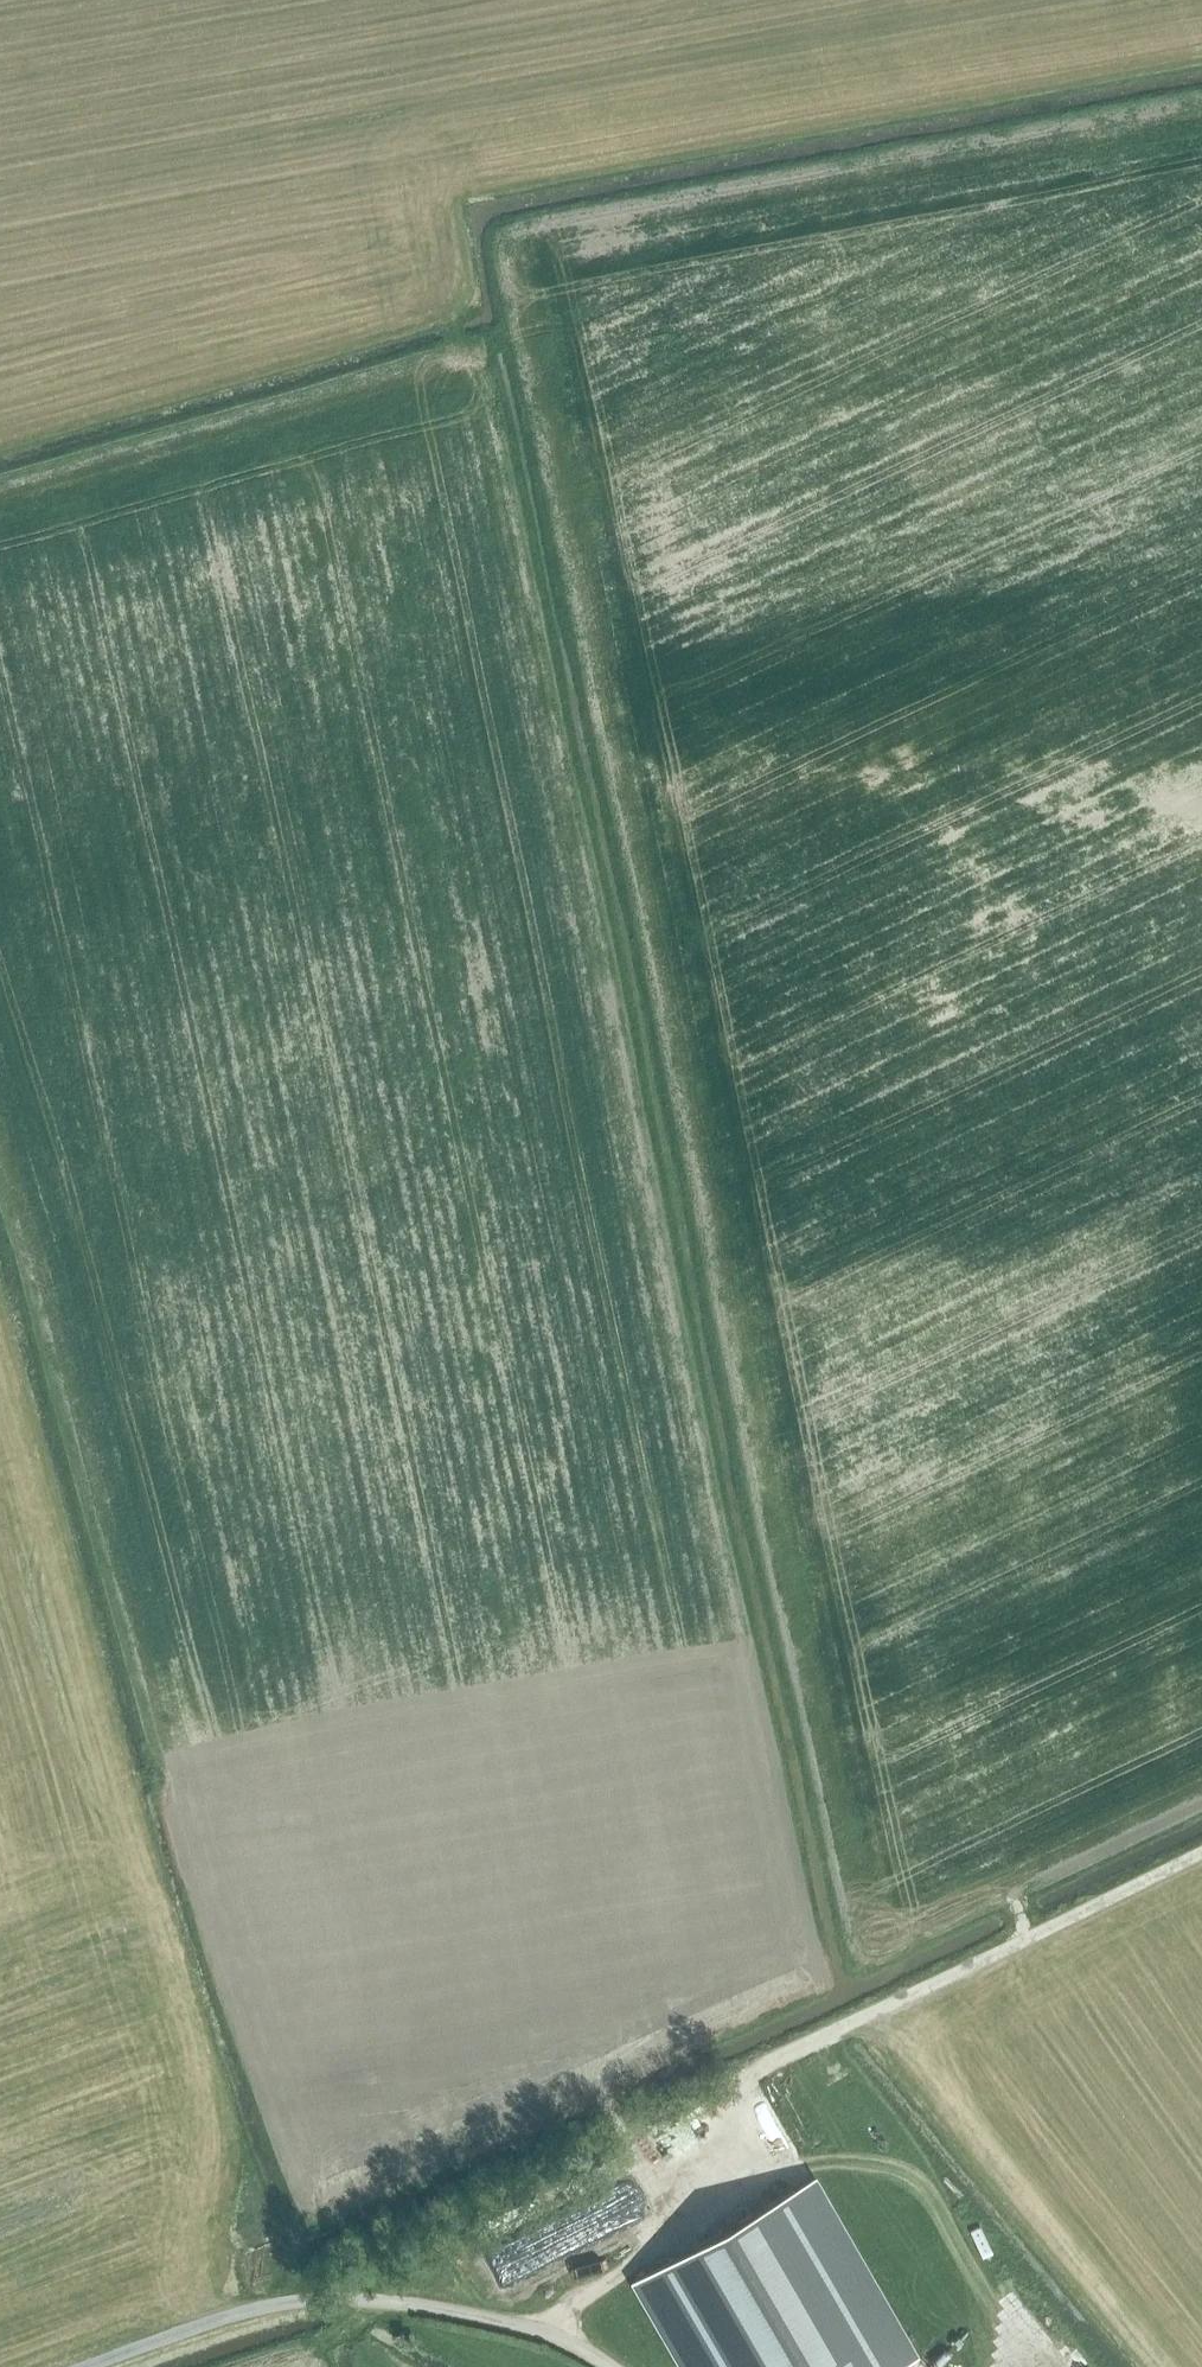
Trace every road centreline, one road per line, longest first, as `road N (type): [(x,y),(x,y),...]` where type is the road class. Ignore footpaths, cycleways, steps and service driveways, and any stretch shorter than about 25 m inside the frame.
road 1 (track): [(540,2331),(628,2262),(664,2219),(643,2161),(651,2140),(745,2076),(1201,1852)]

